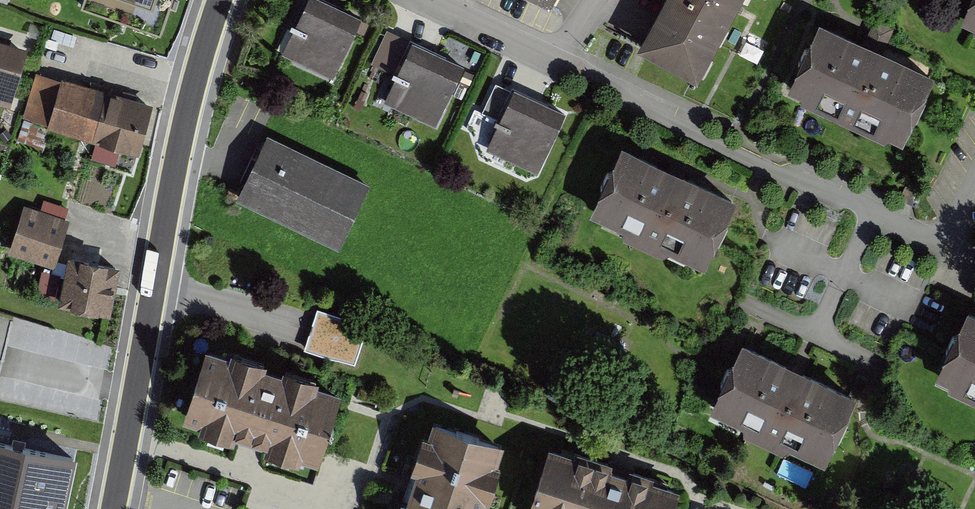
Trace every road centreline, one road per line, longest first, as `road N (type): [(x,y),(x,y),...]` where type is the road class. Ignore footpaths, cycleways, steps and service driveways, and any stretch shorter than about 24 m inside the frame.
road 1 (residential): [(422,0),(578,66),(628,90),(636,105),(974,261)]
road 2 (tertiary): [(219,0),(176,160),(114,508)]

